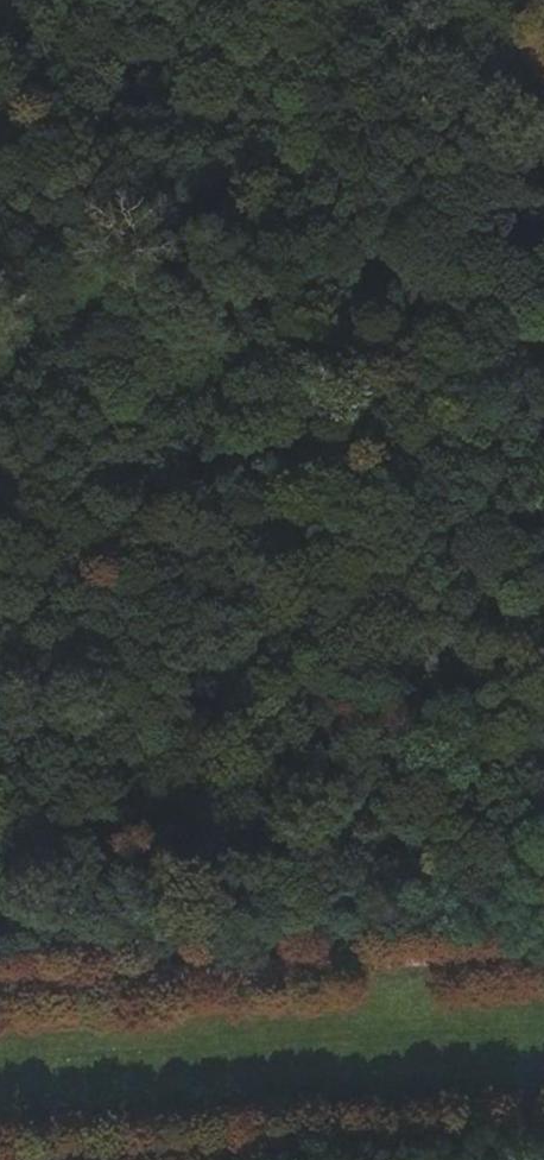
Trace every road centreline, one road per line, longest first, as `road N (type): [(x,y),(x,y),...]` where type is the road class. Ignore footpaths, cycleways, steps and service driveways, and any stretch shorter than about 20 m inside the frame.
road 1 (track): [(0,975),(543,938)]
road 2 (track): [(543,1130),(74,1159)]

